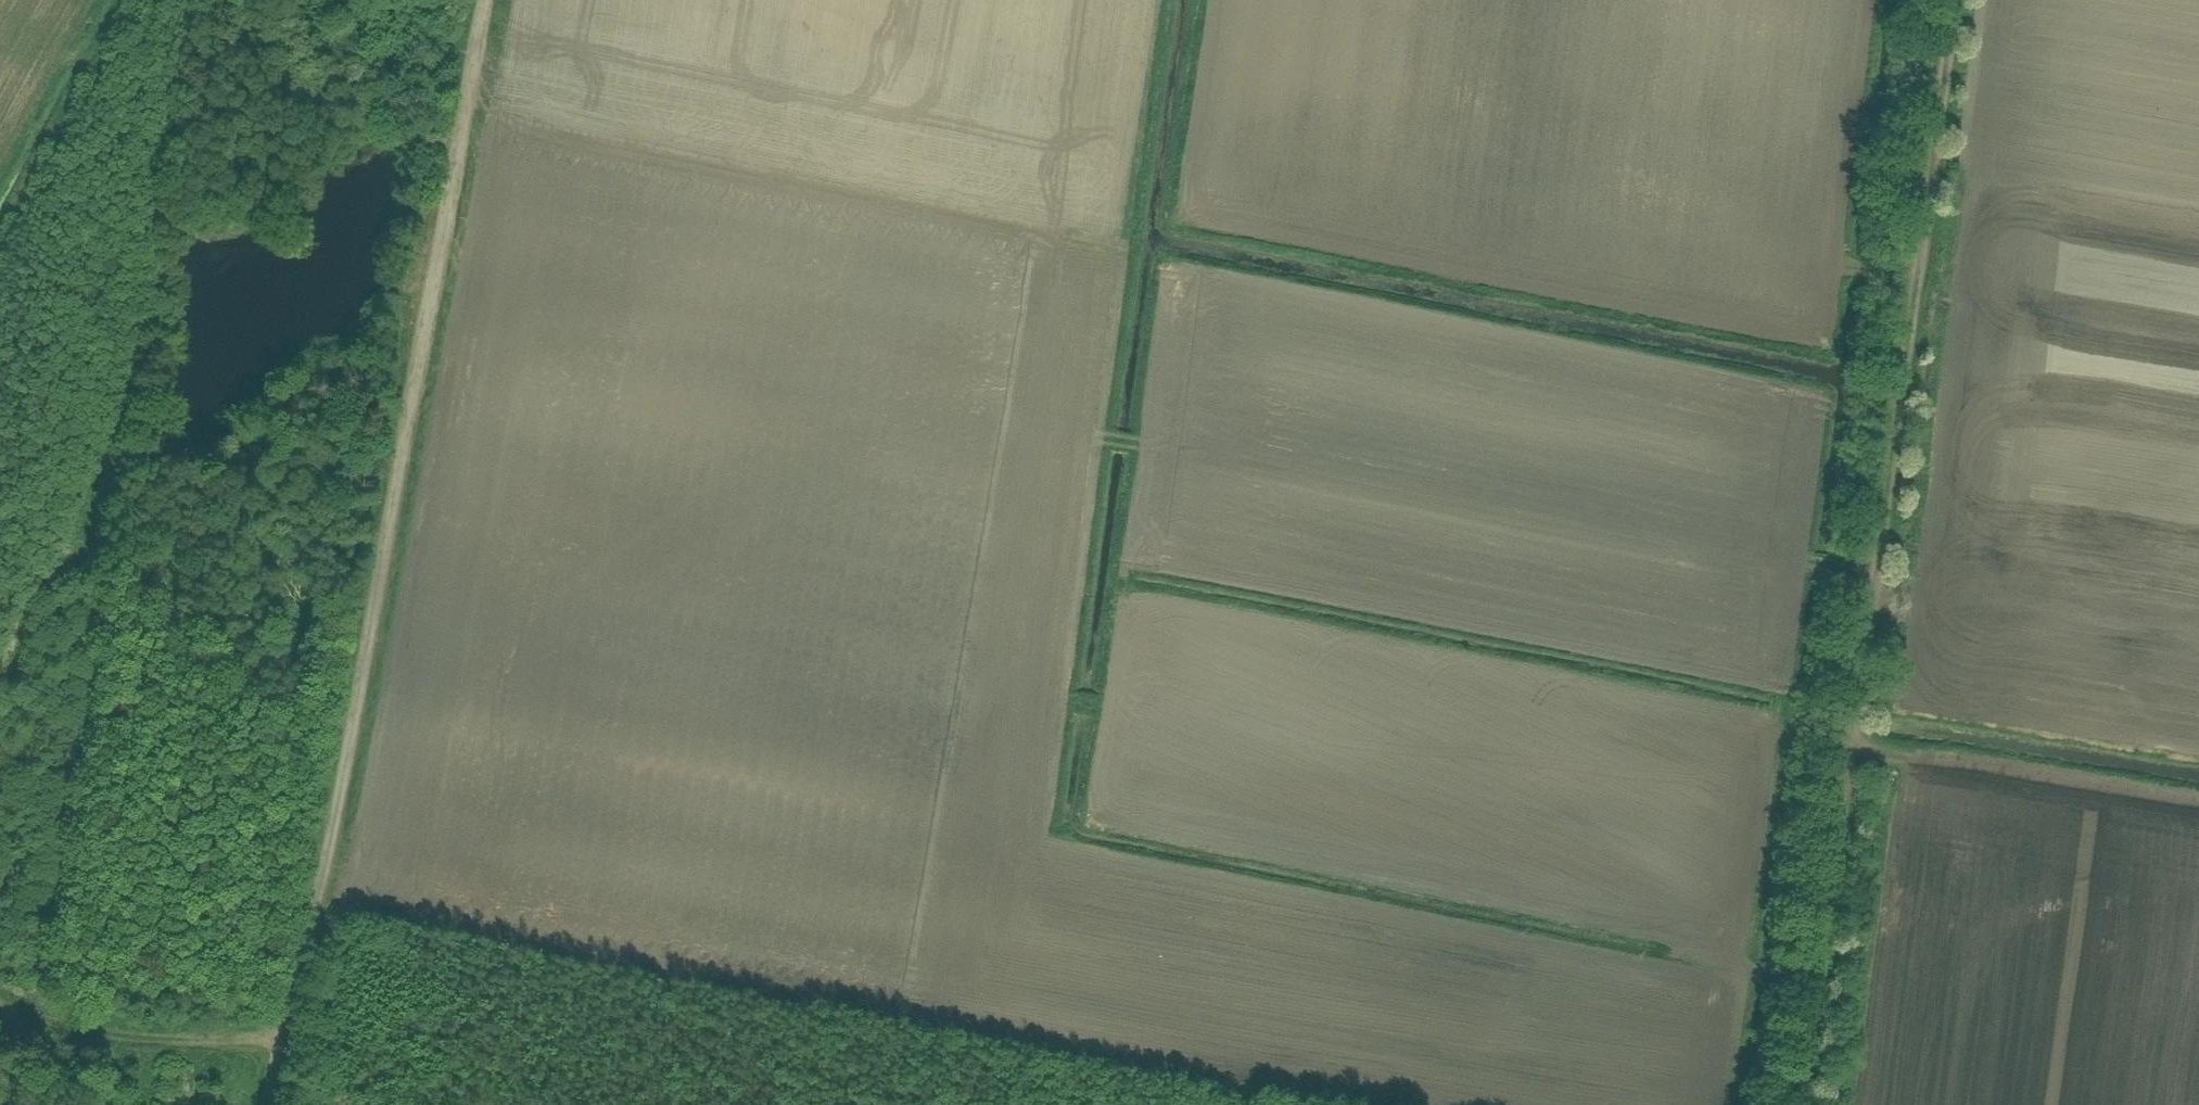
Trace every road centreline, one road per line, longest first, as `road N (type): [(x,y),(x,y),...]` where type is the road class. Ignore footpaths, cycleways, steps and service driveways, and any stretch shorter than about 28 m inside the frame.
road 1 (track): [(277,1104),(361,708),(488,0)]
road 2 (track): [(1958,0),(1878,606),(1857,674),(1855,742),(1805,1104)]
road 3 (track): [(292,1035),(131,1038),(57,1025)]

